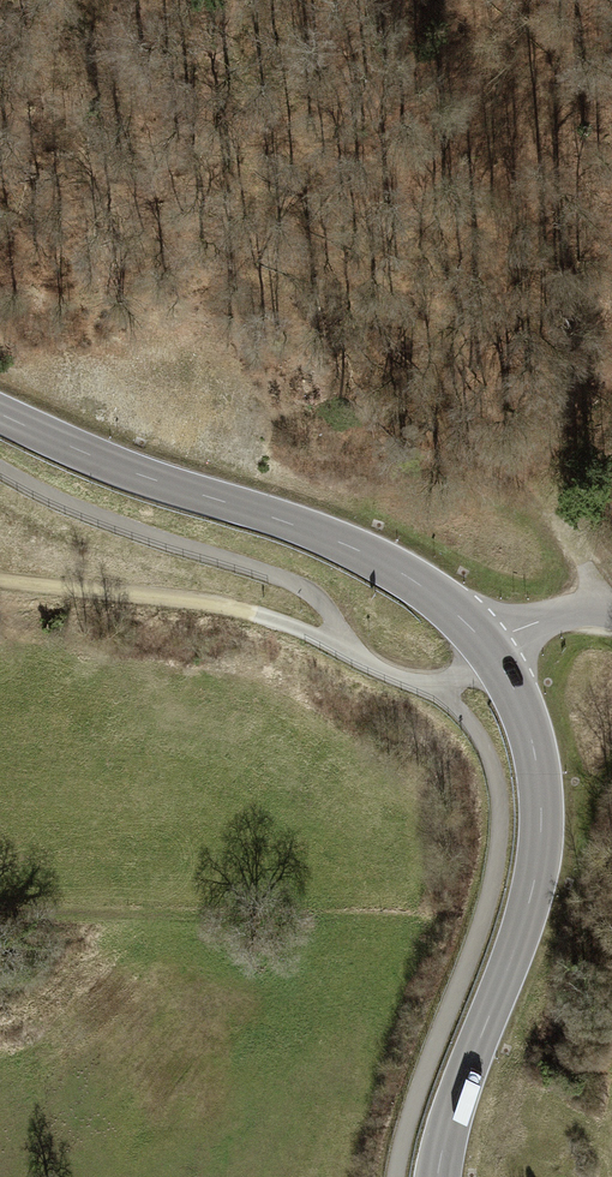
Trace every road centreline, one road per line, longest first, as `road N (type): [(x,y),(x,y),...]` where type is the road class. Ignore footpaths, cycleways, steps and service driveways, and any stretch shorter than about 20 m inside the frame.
road 1 (secondary): [(0,417),(136,479),(275,519),(378,561),(446,603),(494,656)]
road 2 (secondary): [(494,656),(529,726),(548,803),(539,883),(438,1176)]
road 3 (track): [(355,654),(196,606),(0,587)]
road 4 (track): [(604,619),(578,545),(537,496),(531,452),(577,398),(611,378)]
road 5 (residential): [(611,621),(580,614),(494,656)]

